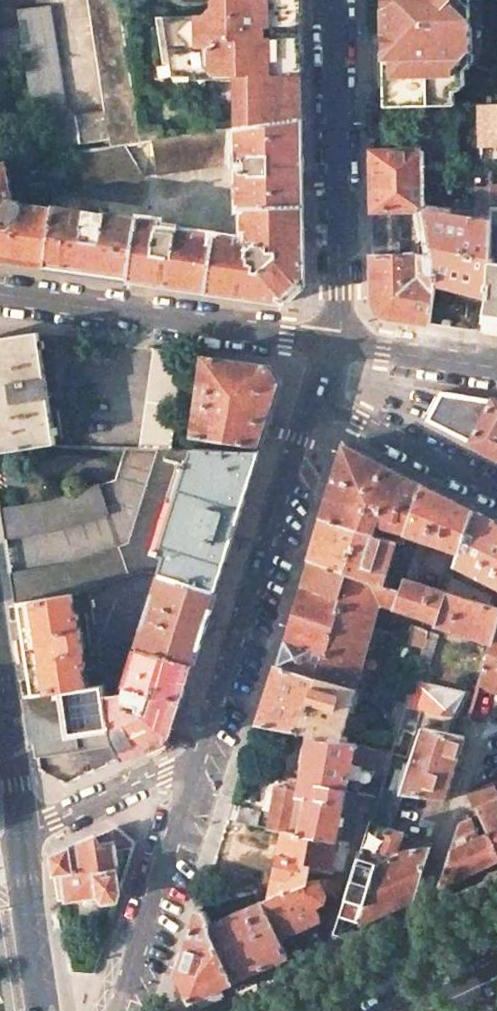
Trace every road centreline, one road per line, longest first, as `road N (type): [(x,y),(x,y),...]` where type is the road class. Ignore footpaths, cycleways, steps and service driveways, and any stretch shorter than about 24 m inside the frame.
road 1 (primary): [(0,754),(496,805)]
road 2 (primary): [(496,755),(0,706)]
road 3 (residential): [(207,754),(315,400)]
road 4 (residential): [(339,346),(333,0)]
road 5 (residential): [(339,346),(0,295)]
road 6 (residential): [(116,1010),(207,754)]
road 7 (residential): [(21,837),(207,754)]
road 8 (residential): [(315,400),(496,490)]
road 9 (tertiary): [(21,837),(43,1010)]
road 10 (residential): [(496,369),(339,346)]
road 11 (tertiary): [(0,691),(21,837)]

